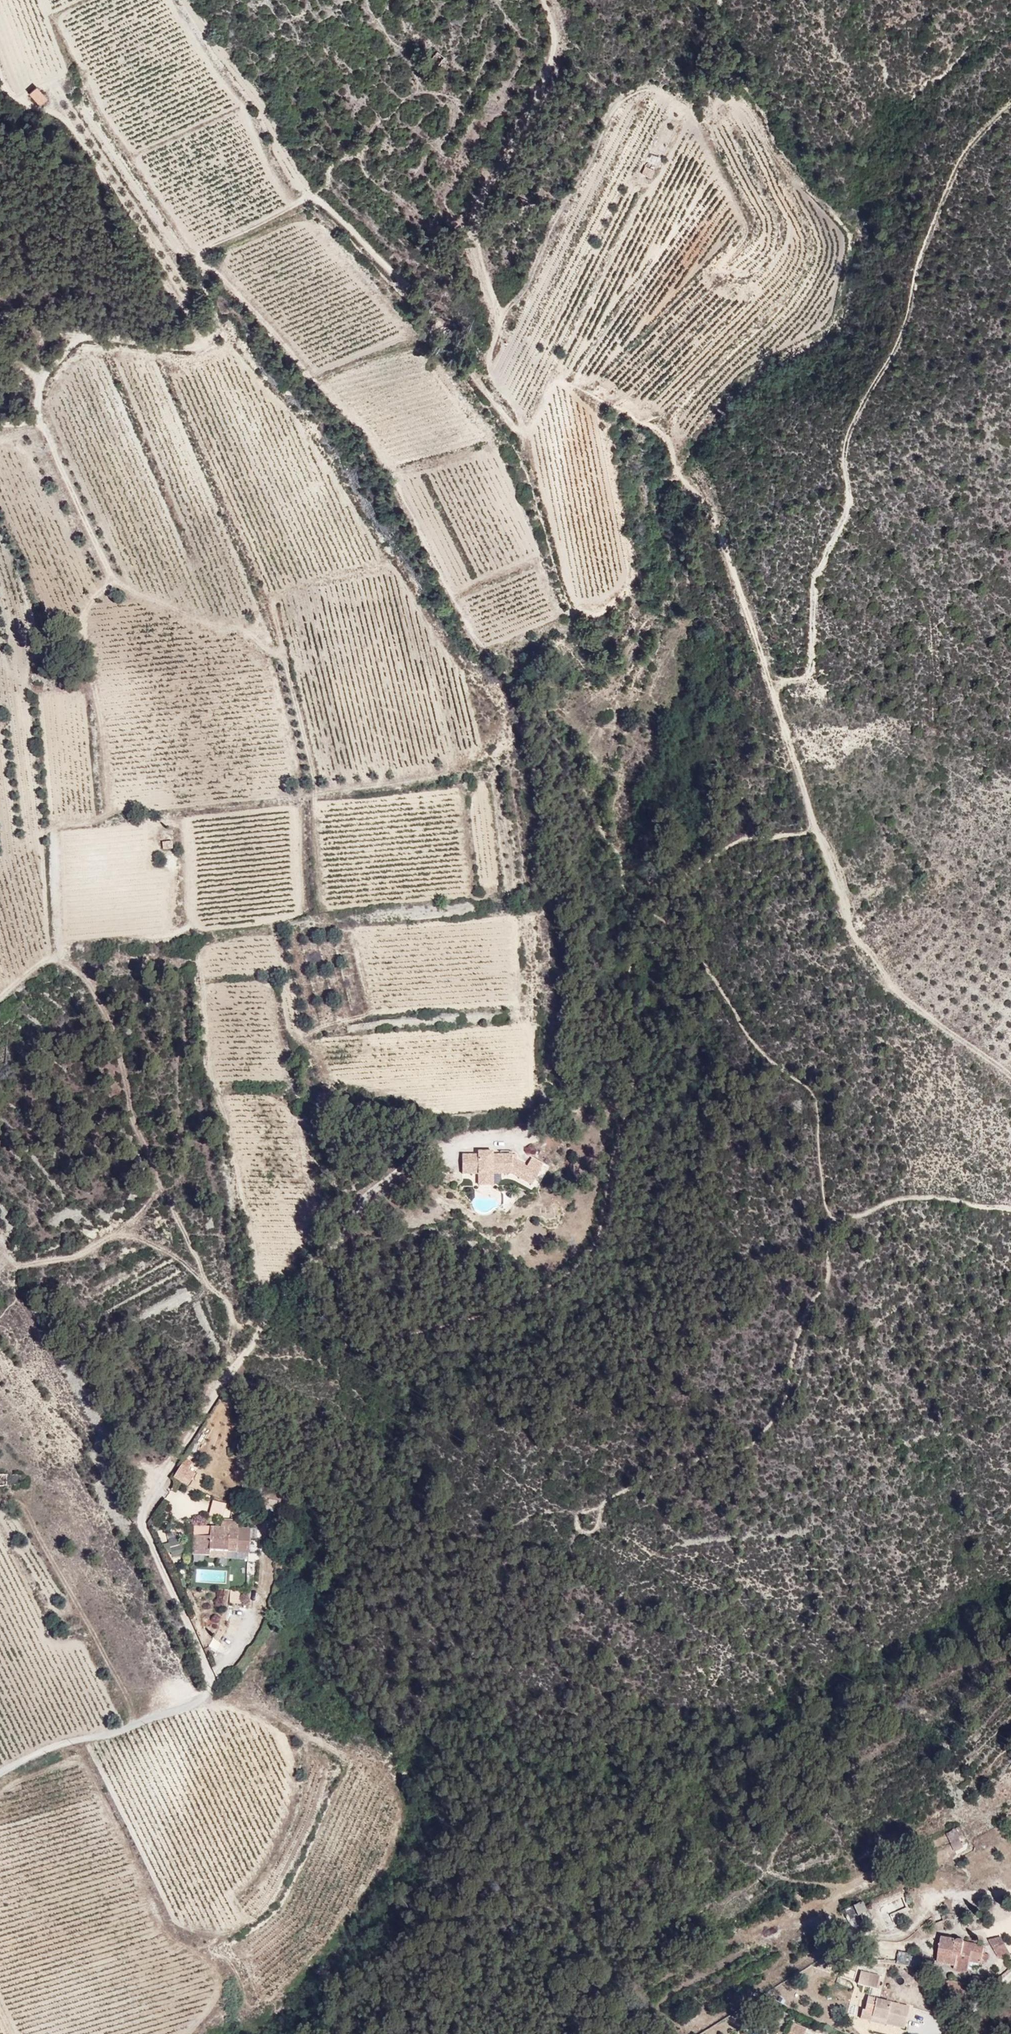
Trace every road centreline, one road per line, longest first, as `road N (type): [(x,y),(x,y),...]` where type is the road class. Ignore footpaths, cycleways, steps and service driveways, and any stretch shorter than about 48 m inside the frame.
road 1 (unclassified): [(0,1774),(207,1693),(212,1678),(146,1512),(303,1271),(373,1192),(449,1148)]
road 2 (track): [(1010,104),(969,146),(919,258),(897,347),(851,425),(838,469),(850,507),(817,573),(804,680),(771,685)]

